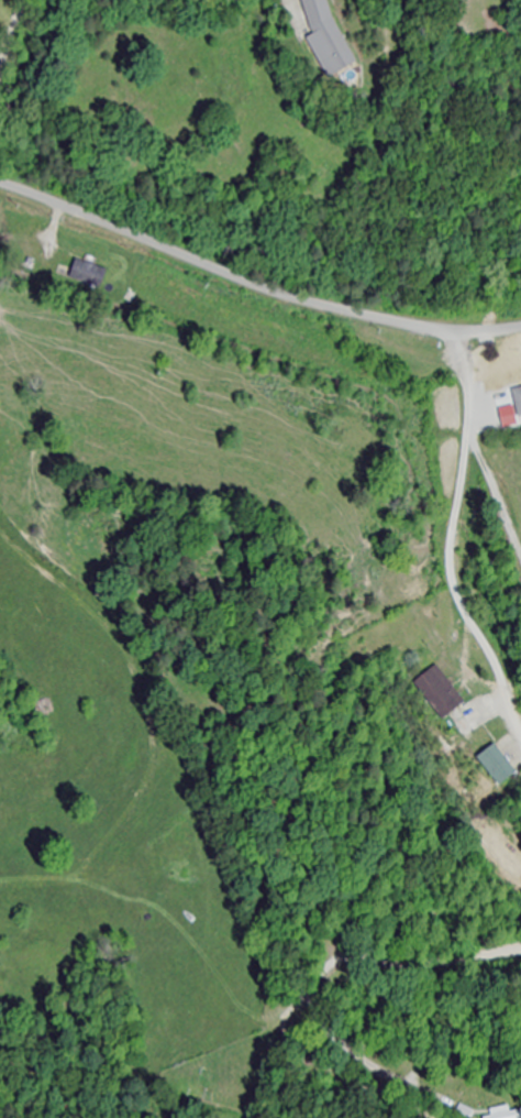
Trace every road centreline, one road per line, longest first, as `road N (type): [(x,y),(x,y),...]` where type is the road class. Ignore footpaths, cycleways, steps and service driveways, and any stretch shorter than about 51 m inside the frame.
road 1 (residential): [(0,201),(330,308),(458,330),(520,328)]
road 2 (residential): [(458,330),(469,376),(453,578),(520,728)]
road 3 (residential): [(520,953),(418,967),(347,963),(296,1010)]

